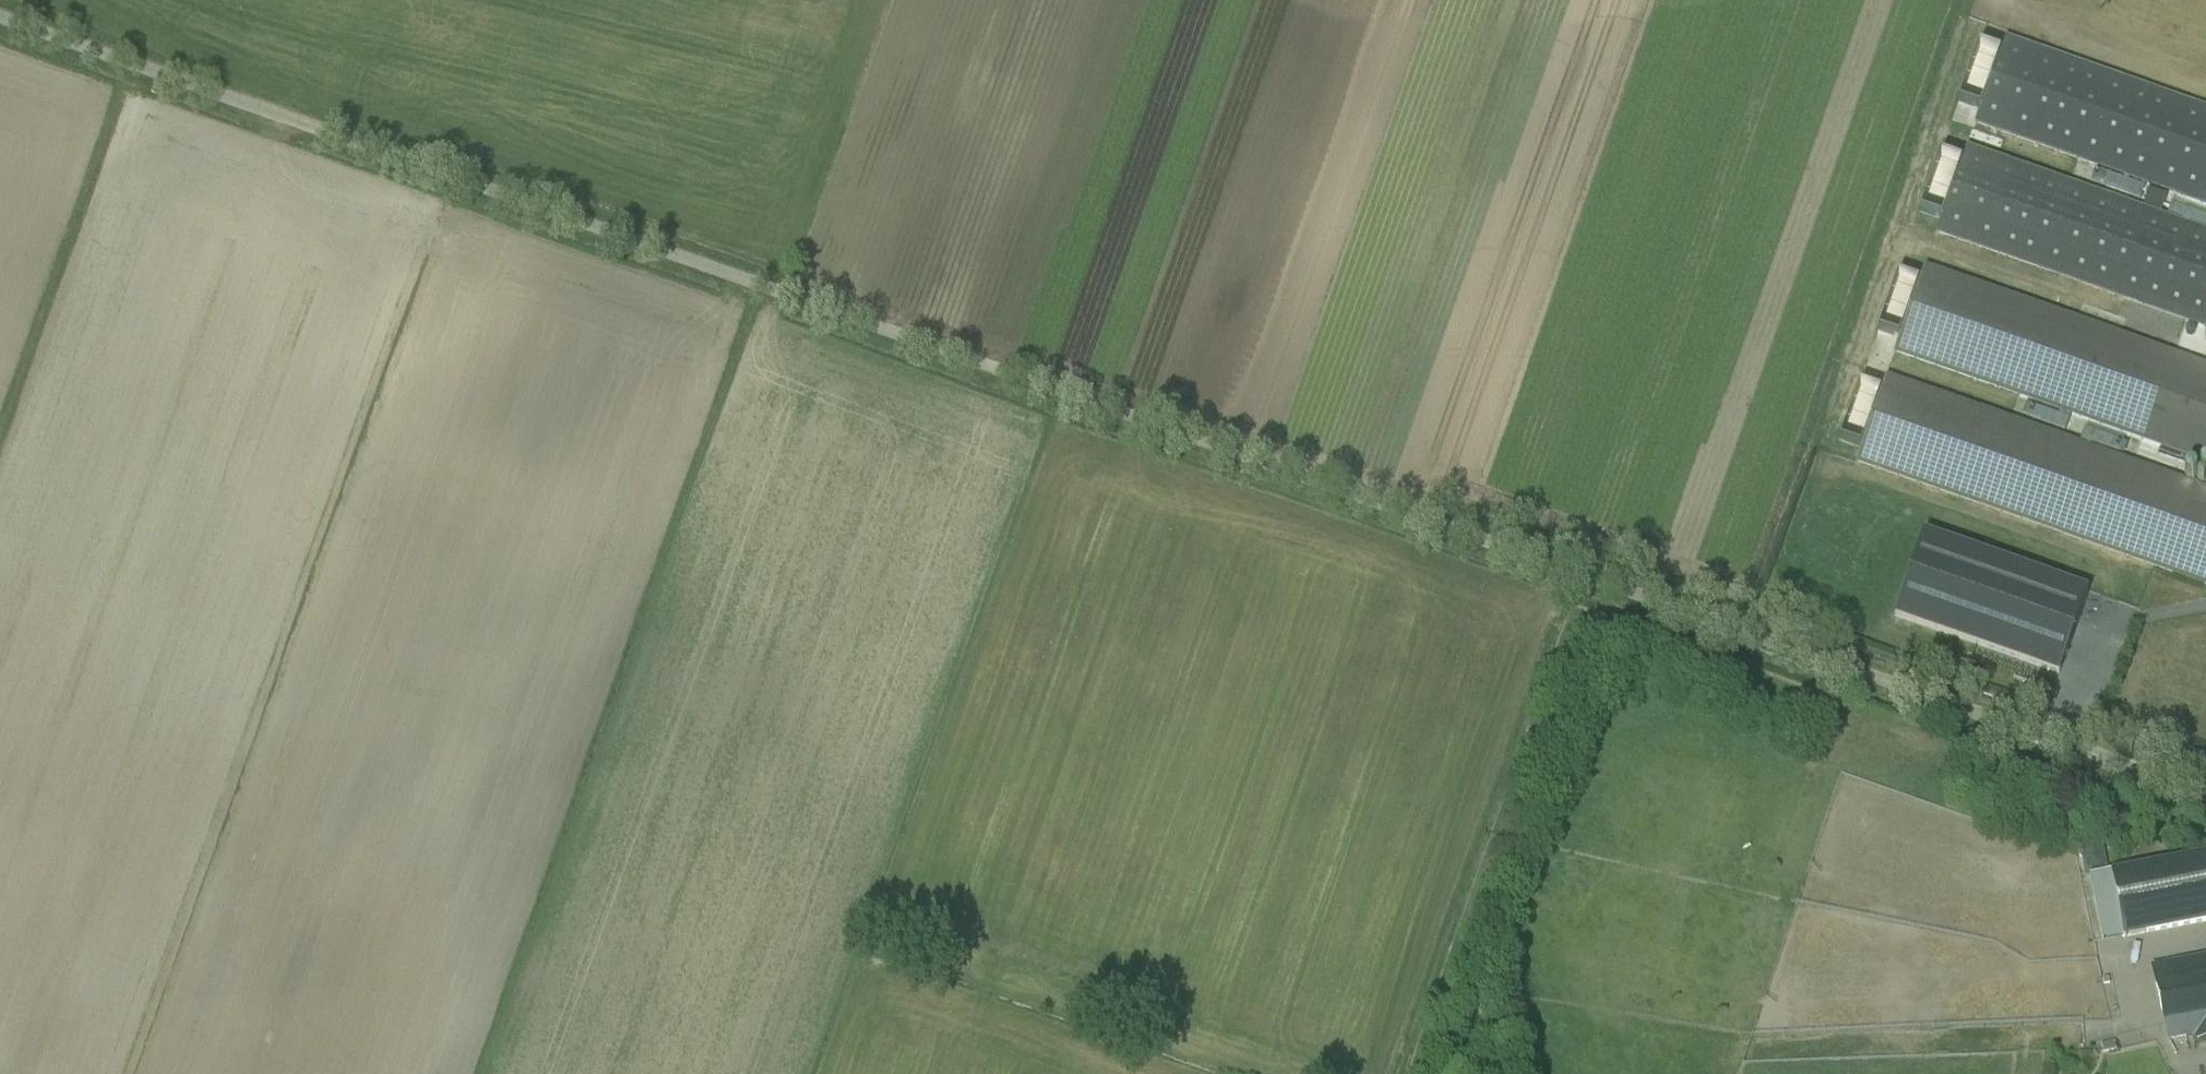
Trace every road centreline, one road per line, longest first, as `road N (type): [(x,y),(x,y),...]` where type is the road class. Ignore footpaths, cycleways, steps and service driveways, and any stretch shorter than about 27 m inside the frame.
road 1 (unclassified): [(2205,792),(0,21)]

